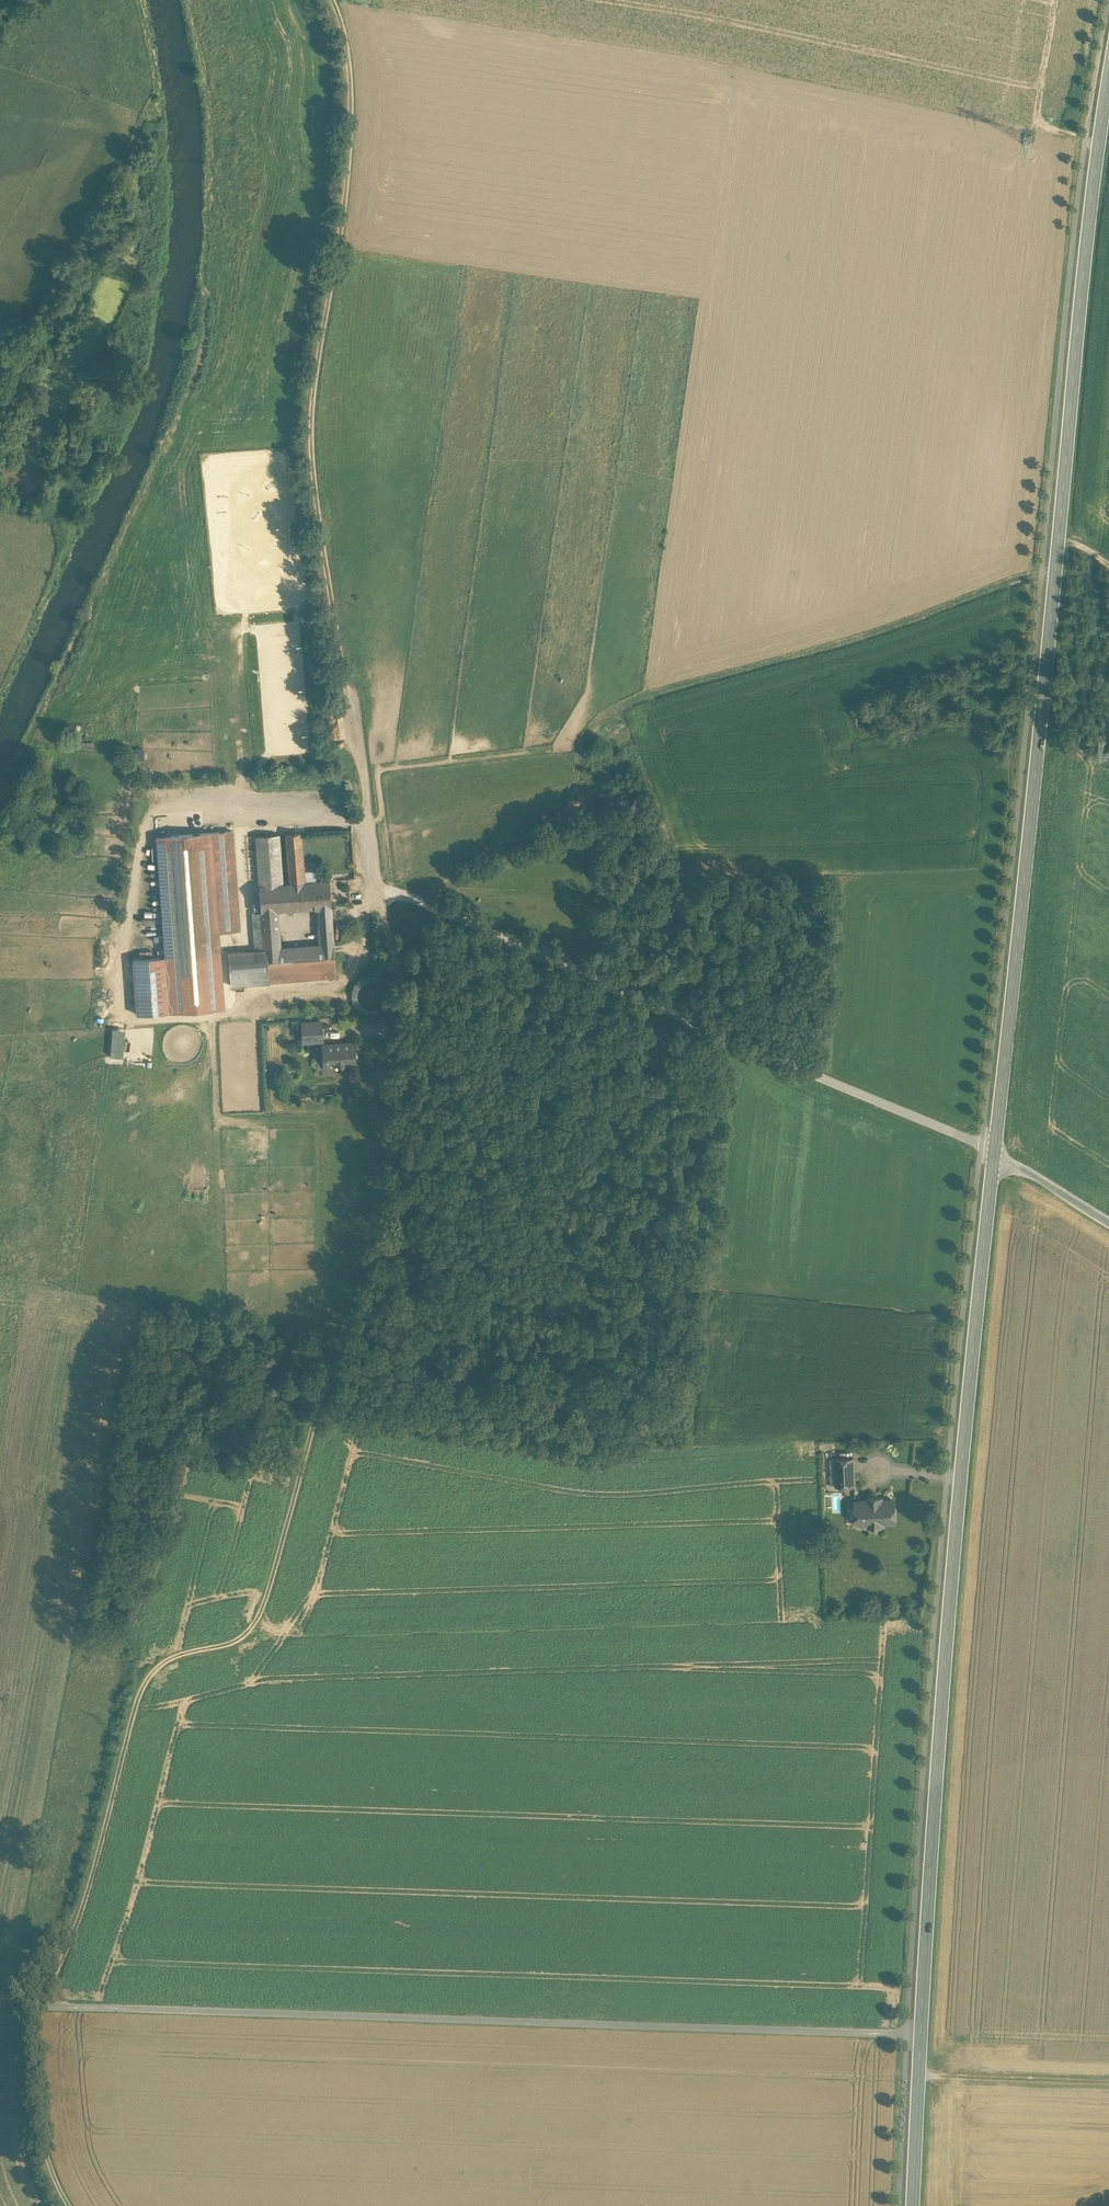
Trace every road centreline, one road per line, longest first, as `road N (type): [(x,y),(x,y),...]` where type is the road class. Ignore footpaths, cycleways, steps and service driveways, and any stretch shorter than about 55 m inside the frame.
road 1 (track): [(330,0),(355,84),(345,224),(316,380),(317,485),(334,646),(360,751),(368,877),(397,962),(373,1222),(267,1598),(239,1640),(185,1651),(155,1669),(94,1891),(68,1951),(30,2005),(42,2153),(68,2205)]
road 2 (secondary): [(914,2205),(935,1800),(994,1161)]
road 3 (secondary): [(995,1145),(1108,138)]
road 4 (unclassified): [(995,1145),(368,877)]
road 5 (track): [(373,890),(339,989),(243,997)]
road 6 (track): [(919,2075),(1108,2082)]
road 7 (unclassified): [(994,1161),(1024,1167),(1108,1222)]

